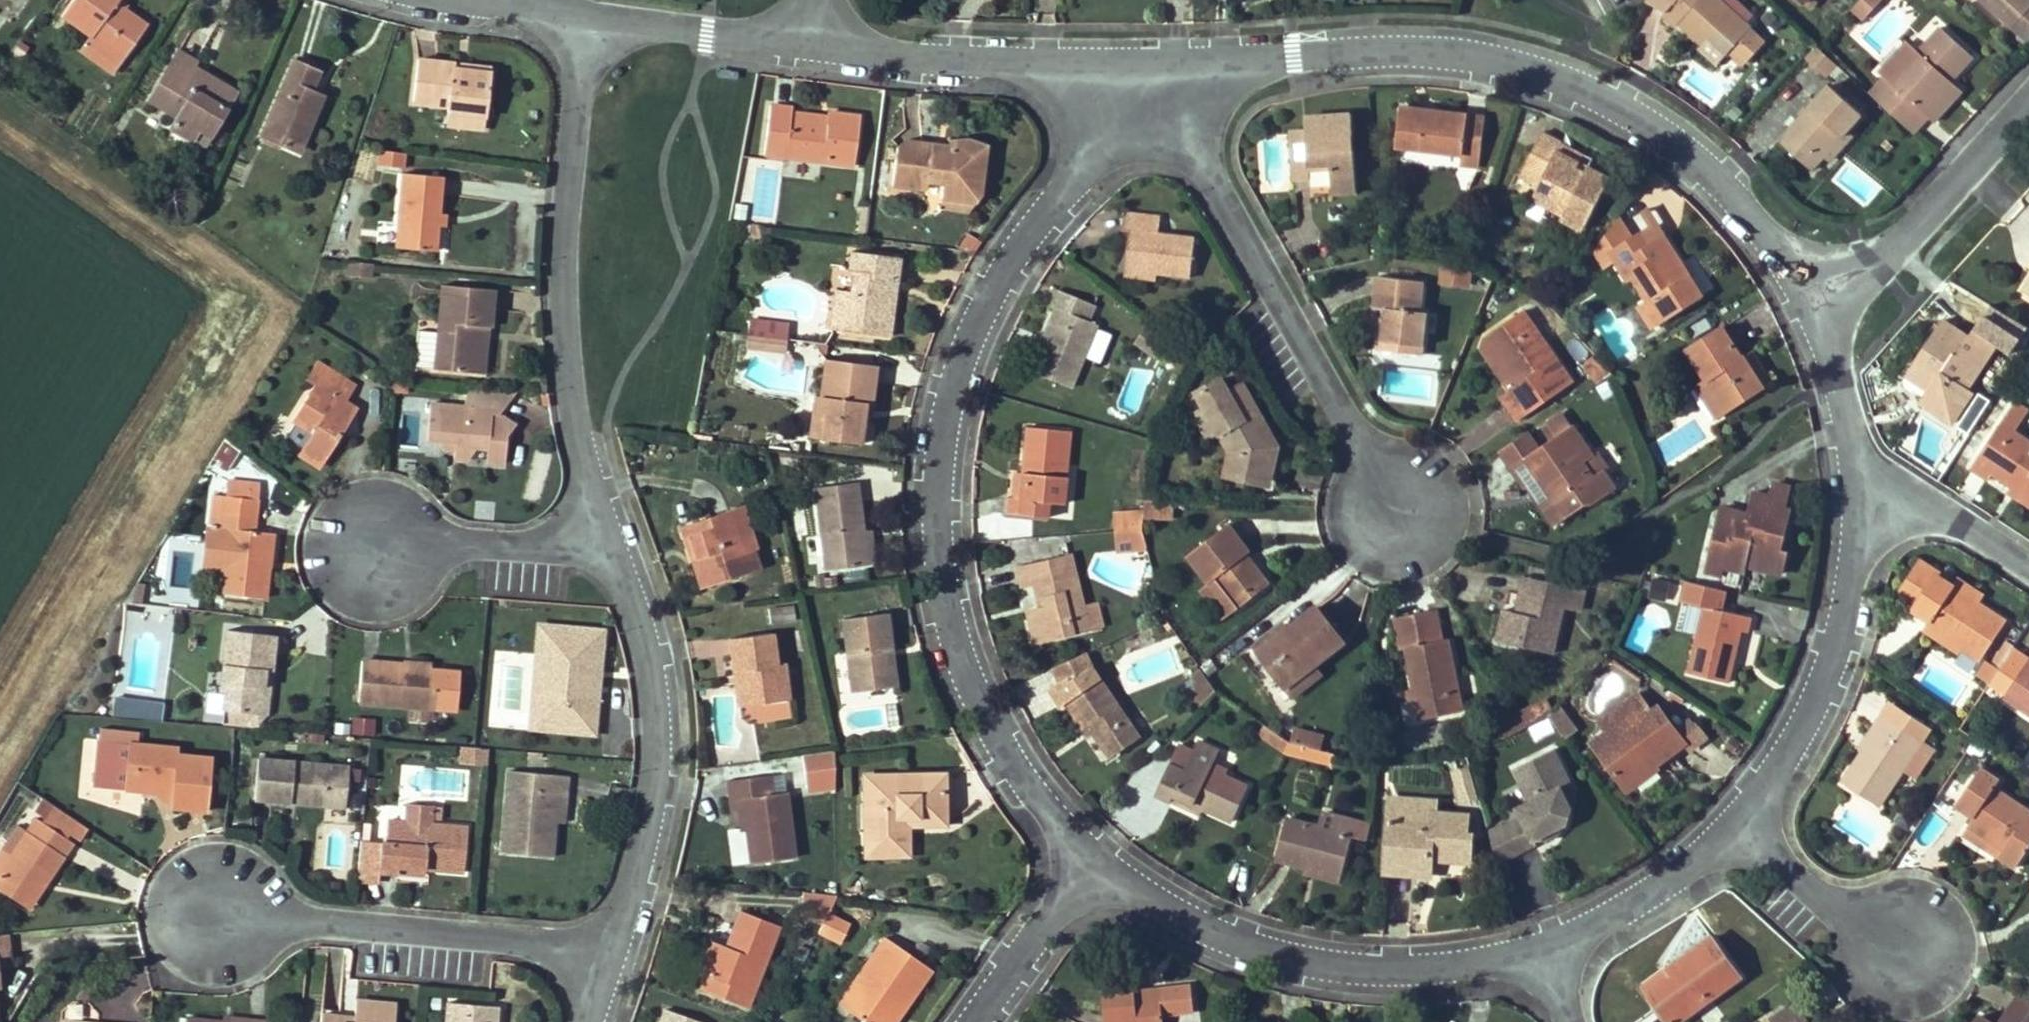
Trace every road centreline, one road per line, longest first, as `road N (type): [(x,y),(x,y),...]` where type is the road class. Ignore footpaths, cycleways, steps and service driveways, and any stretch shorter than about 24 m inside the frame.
road 1 (residential): [(1090,861),(1010,761),(945,617),(939,475),(960,358),(1043,201),(1094,131),(1176,67)]
road 2 (residential): [(1176,67),(1432,38),(1548,62),(1712,158),(1811,279)]
road 3 (residential): [(619,568),(567,346),(559,190),(575,17)]
road 4 (residential): [(1397,502),(1176,67)]
road 5 (residential): [(1538,954),(1357,972),(1206,923),(1090,861)]
road 6 (residential): [(611,983),(674,791),(619,568)]
road 7 (residential): [(223,934),(611,983)]
road 8 (residential): [(1862,464),(1818,720),(1737,818)]
road 9 (residential): [(810,37),(1176,67)]
road 10 (residential): [(2028,85),(1811,279)]
road 11 (residential): [(1924,979),(1737,818)]
road 12 (residential): [(1737,818),(1639,893),(1538,954)]
road 13 (residential): [(575,17),(810,37)]
road 14 (residential): [(386,570),(619,568)]
road 15 (residential): [(2028,563),(1862,464)]
road 16 (residential): [(984,1021),(1090,861)]
road 17 (residential): [(1811,279),(1862,464)]

